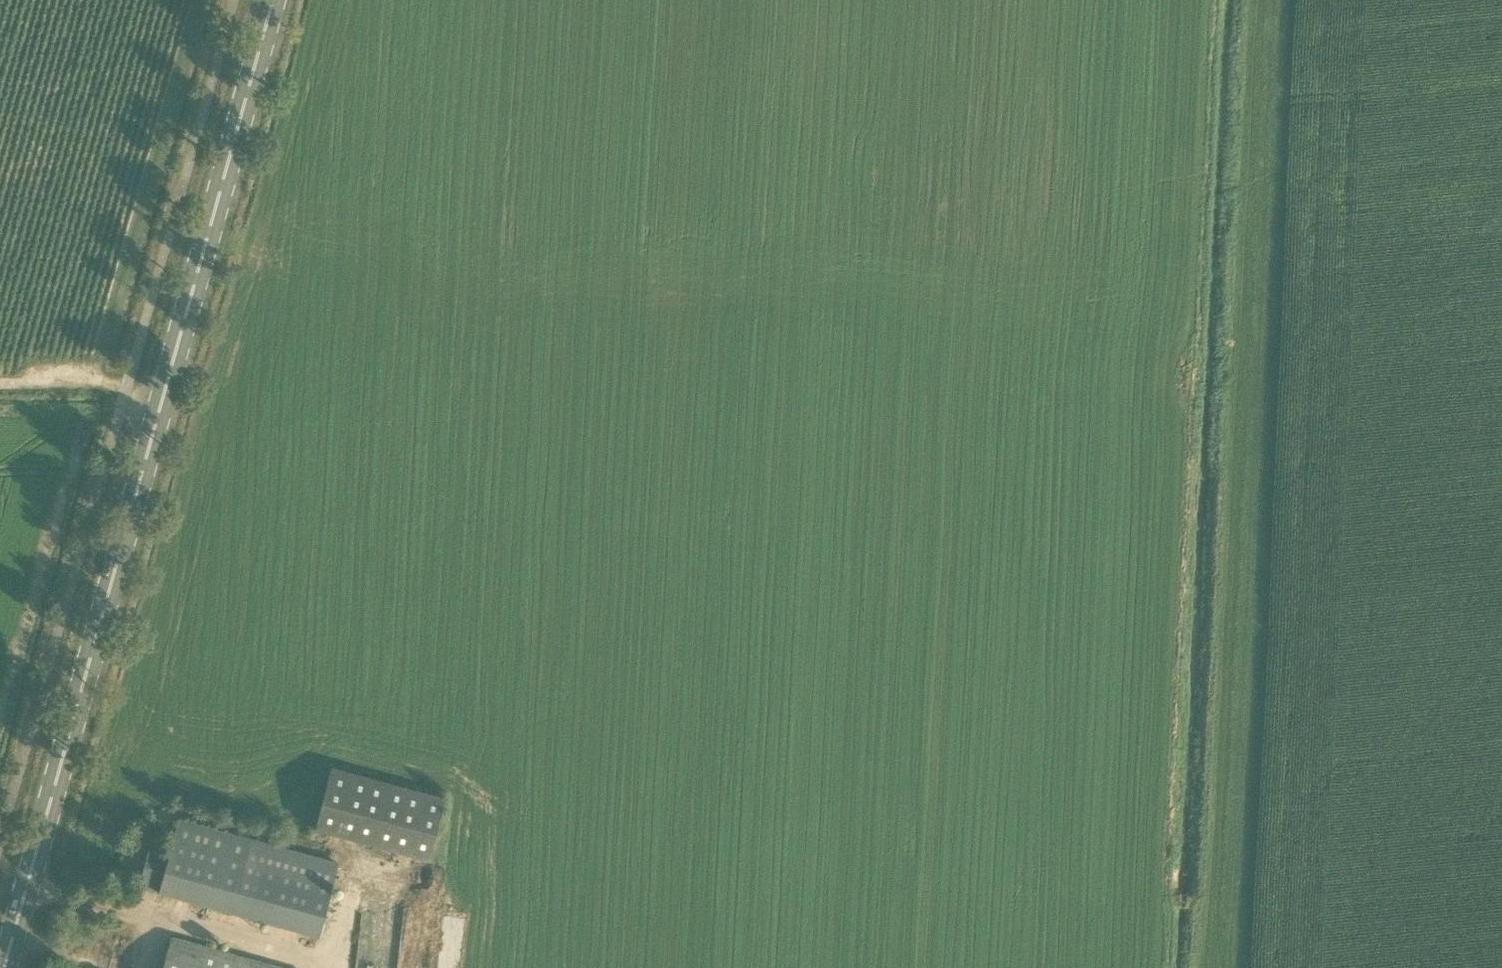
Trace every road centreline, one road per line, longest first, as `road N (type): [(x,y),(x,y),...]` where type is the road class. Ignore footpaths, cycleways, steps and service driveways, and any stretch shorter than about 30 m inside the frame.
road 1 (secondary): [(3,967),(286,0)]
road 2 (track): [(1201,967),(1247,0)]

